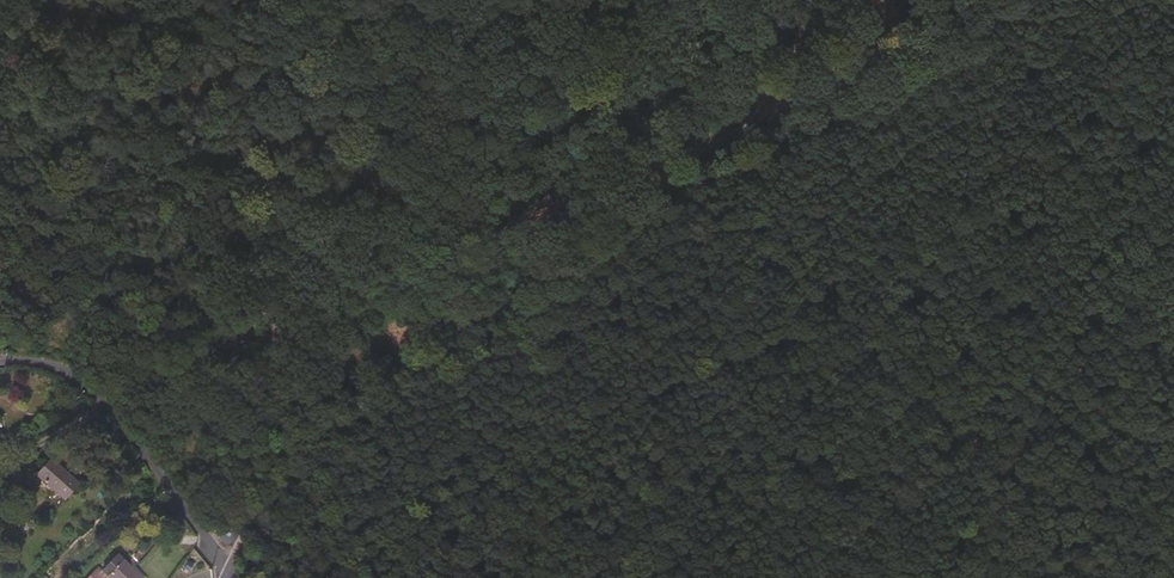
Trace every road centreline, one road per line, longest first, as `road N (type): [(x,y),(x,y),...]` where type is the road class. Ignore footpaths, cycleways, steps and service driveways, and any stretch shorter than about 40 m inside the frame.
road 1 (track): [(972,0),(675,178),(535,309),(385,373),(269,477),(238,576)]
road 2 (track): [(1173,440),(975,445),(675,178),(601,99),(582,57),(576,0)]
road 3 (residential): [(0,362),(50,371),(93,402),(237,577)]
road 4 (track): [(770,116),(809,0)]

